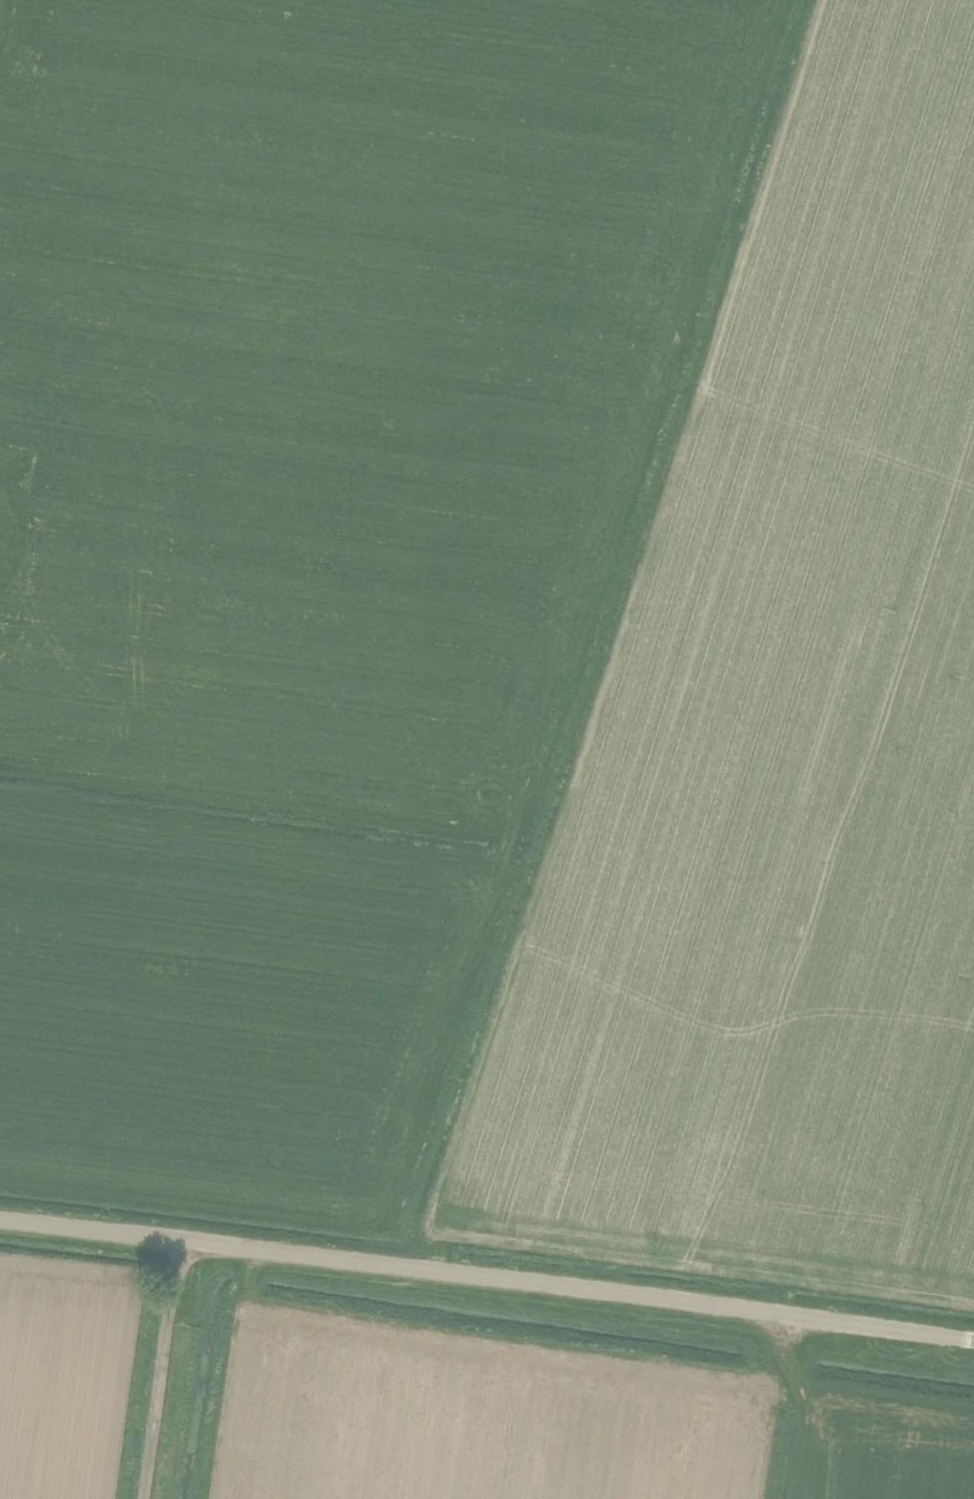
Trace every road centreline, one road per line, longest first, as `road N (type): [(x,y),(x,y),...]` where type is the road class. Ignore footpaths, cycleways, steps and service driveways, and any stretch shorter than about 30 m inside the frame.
road 1 (unclassified): [(973,1340),(0,1221)]

